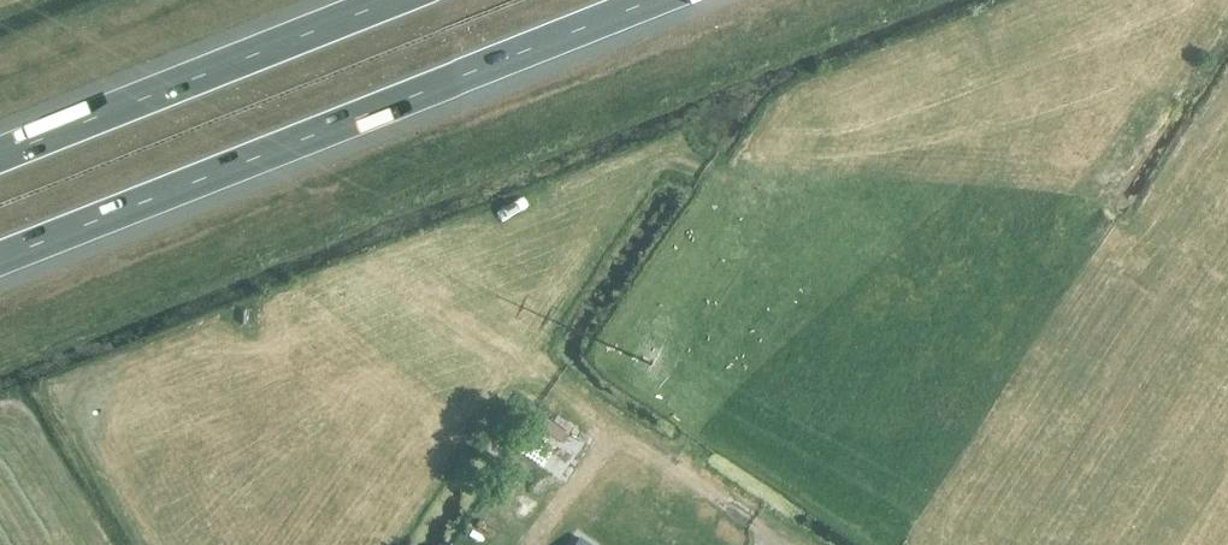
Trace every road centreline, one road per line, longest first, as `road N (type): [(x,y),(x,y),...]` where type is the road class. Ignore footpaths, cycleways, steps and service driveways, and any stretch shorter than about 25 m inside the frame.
road 1 (motorway): [(0,259),(657,0)]
road 2 (motorway): [(392,0),(0,155)]

